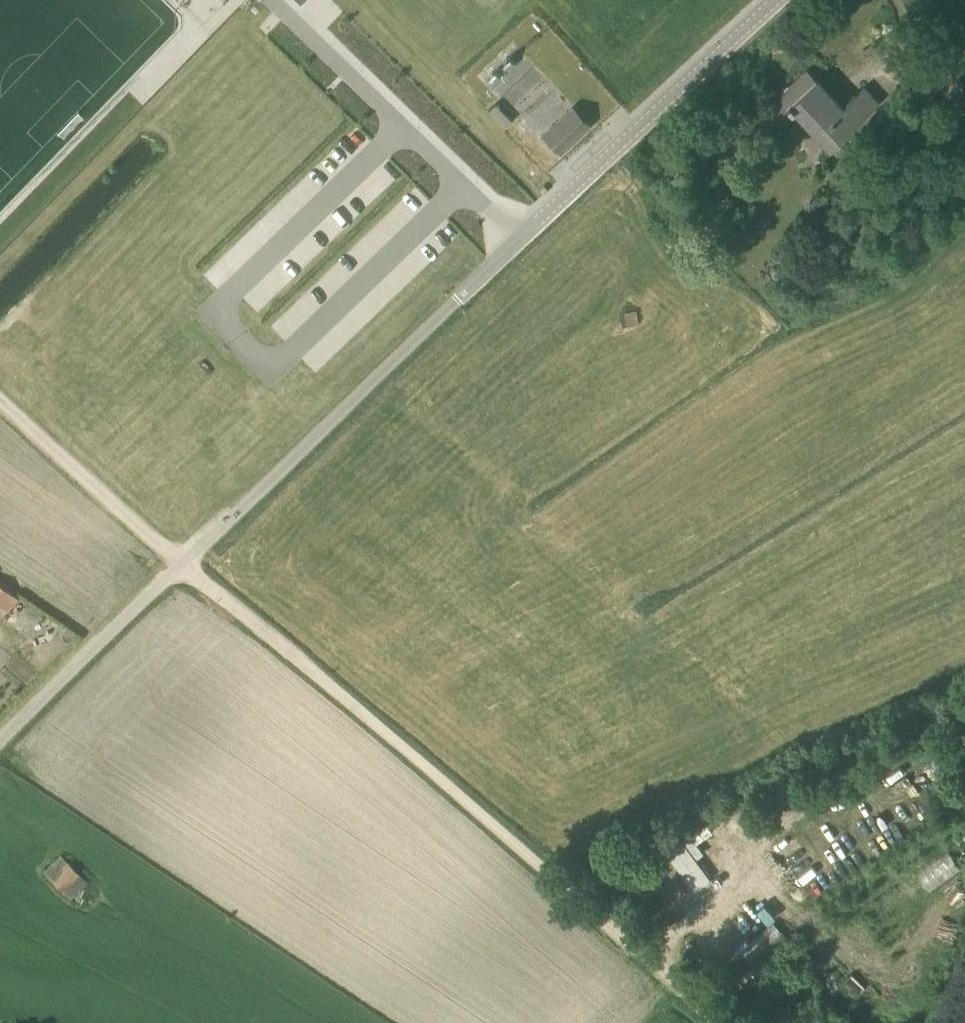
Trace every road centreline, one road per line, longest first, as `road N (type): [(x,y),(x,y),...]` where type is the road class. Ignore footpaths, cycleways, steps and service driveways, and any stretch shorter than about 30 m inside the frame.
road 1 (unclassified): [(0,745),(776,0)]
road 2 (track): [(182,566),(721,1022)]
road 3 (track): [(182,566),(0,397)]

